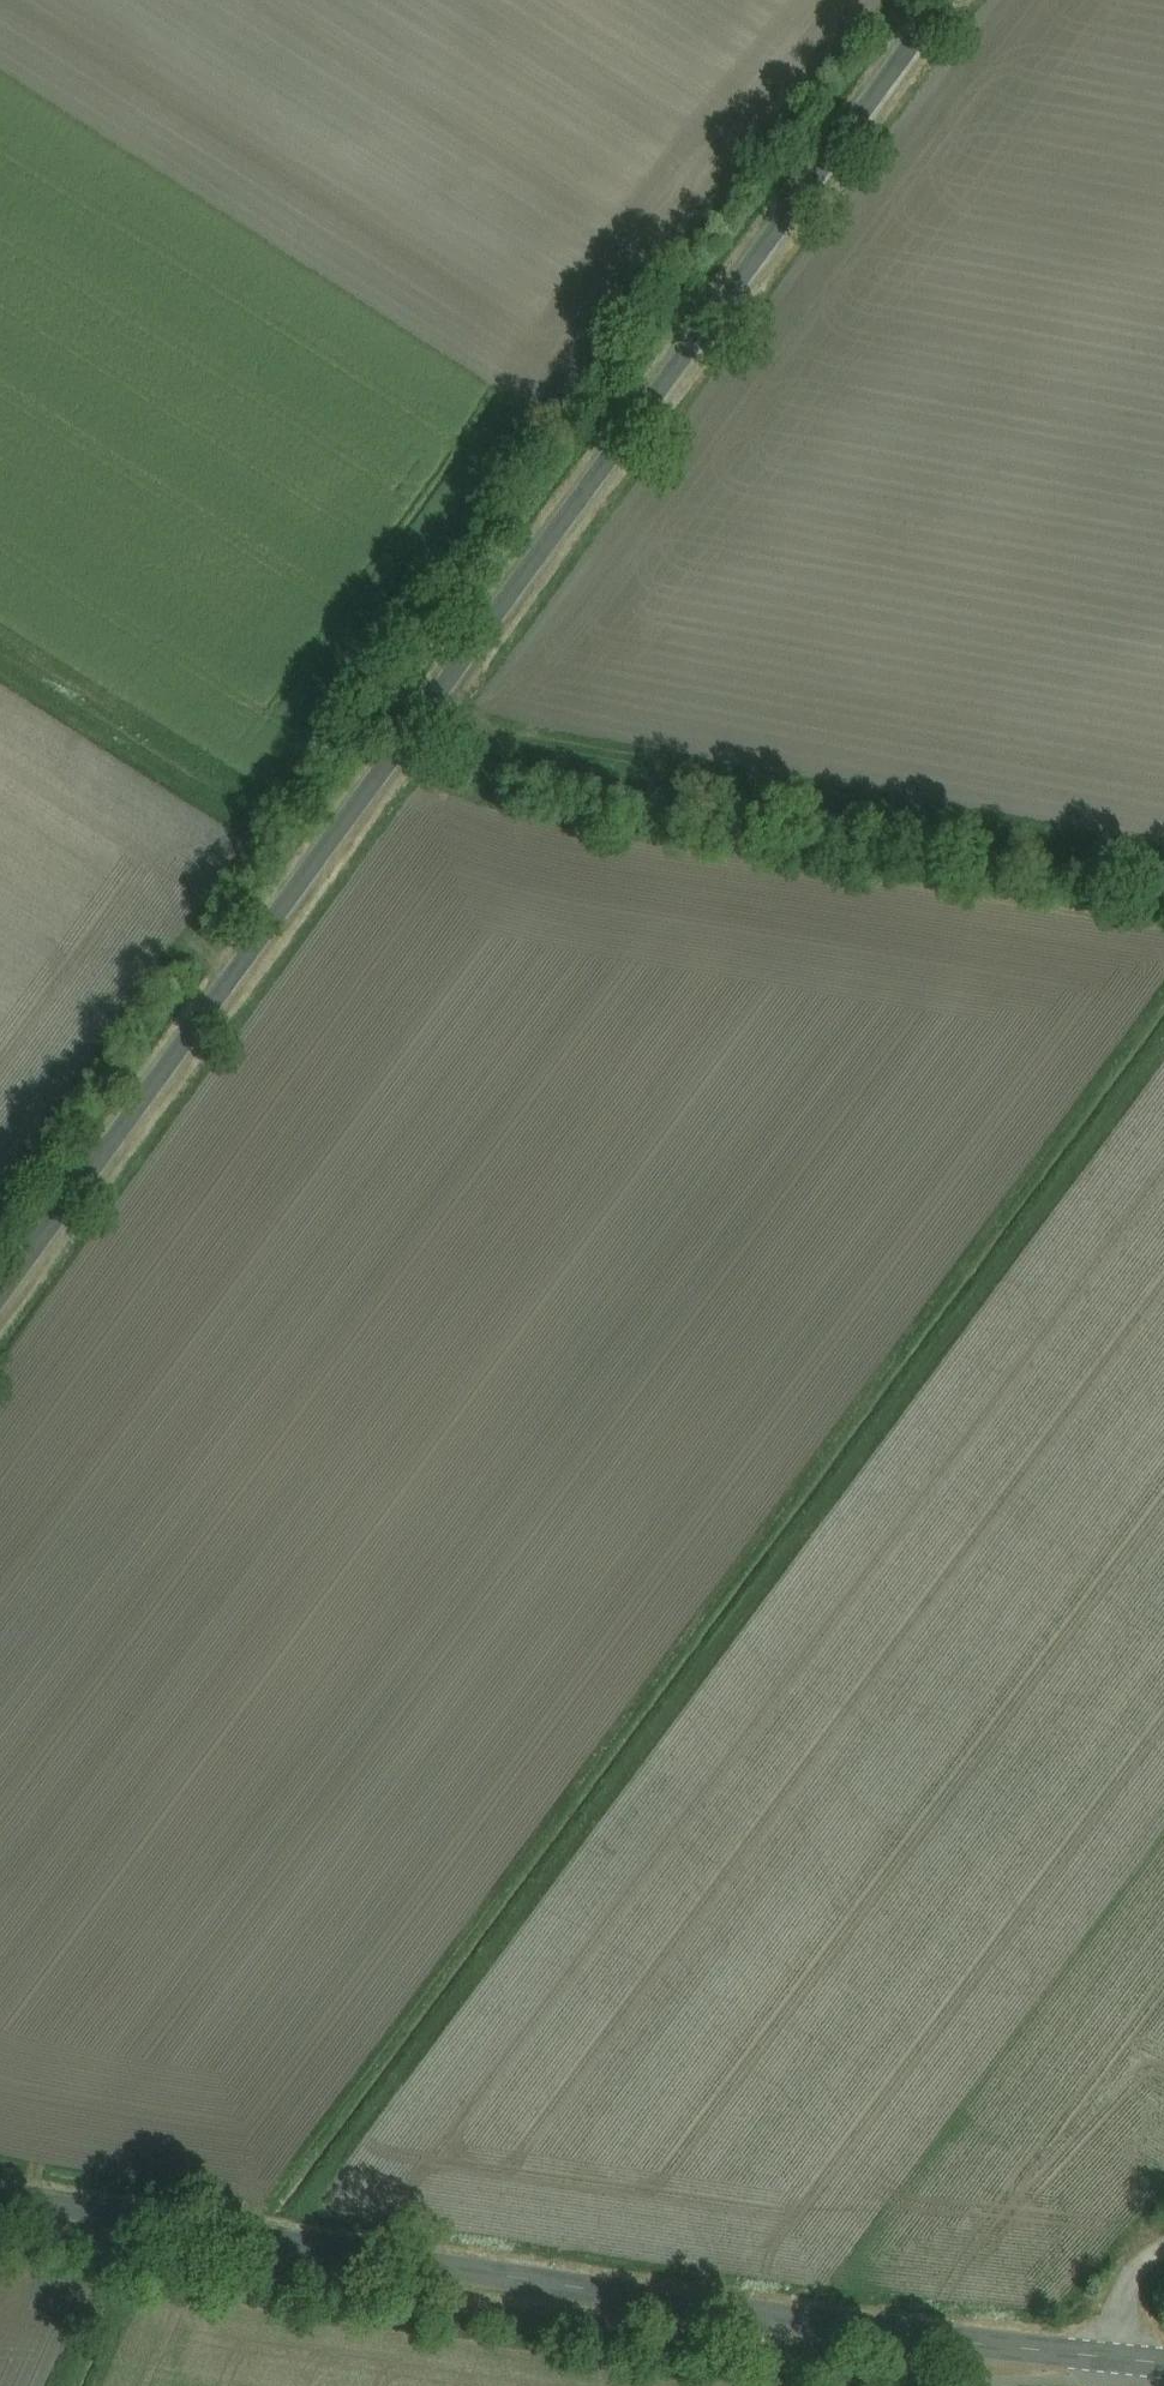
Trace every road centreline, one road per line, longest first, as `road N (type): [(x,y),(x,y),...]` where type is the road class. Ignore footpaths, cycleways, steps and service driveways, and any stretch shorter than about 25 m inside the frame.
road 1 (tertiary): [(0,1294),(952,0)]
road 2 (tertiary): [(0,2187),(760,2313),(1163,2361)]

